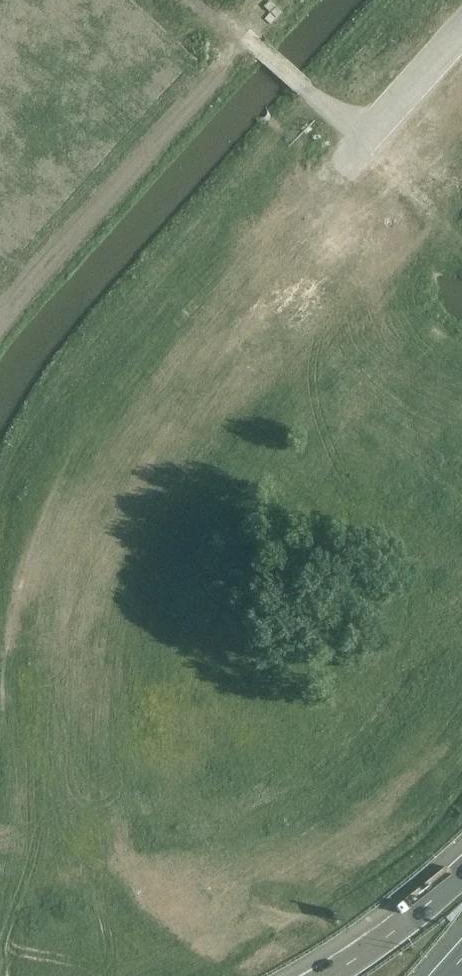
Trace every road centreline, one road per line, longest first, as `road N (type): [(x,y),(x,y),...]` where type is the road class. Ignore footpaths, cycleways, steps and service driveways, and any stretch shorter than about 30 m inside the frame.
road 1 (track): [(239,29),(367,137)]
road 2 (motorway): [(461,877),(377,948),(329,975)]

